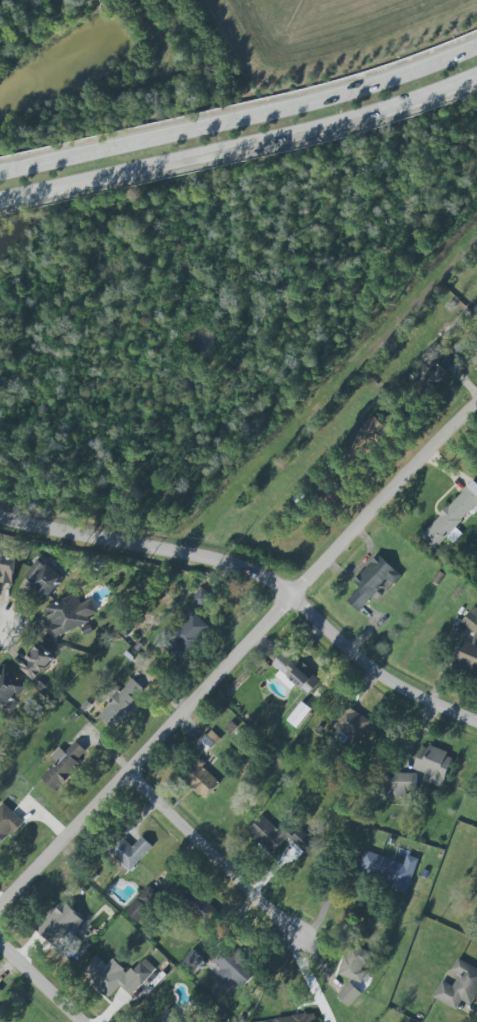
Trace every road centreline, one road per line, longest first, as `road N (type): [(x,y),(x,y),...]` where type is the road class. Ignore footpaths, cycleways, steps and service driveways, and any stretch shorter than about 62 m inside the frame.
road 1 (secondary): [(0,206),(385,115),(476,80)]
road 2 (secondary): [(476,47),(308,103),(0,173)]
road 3 (tertiary): [(0,908),(293,599)]
road 4 (tertiary): [(293,599),(230,568),(0,521)]
road 5 (residential): [(293,599),(476,405)]
road 6 (residential): [(130,771),(301,940)]
road 7 (residential): [(476,722),(389,678),(293,599)]

